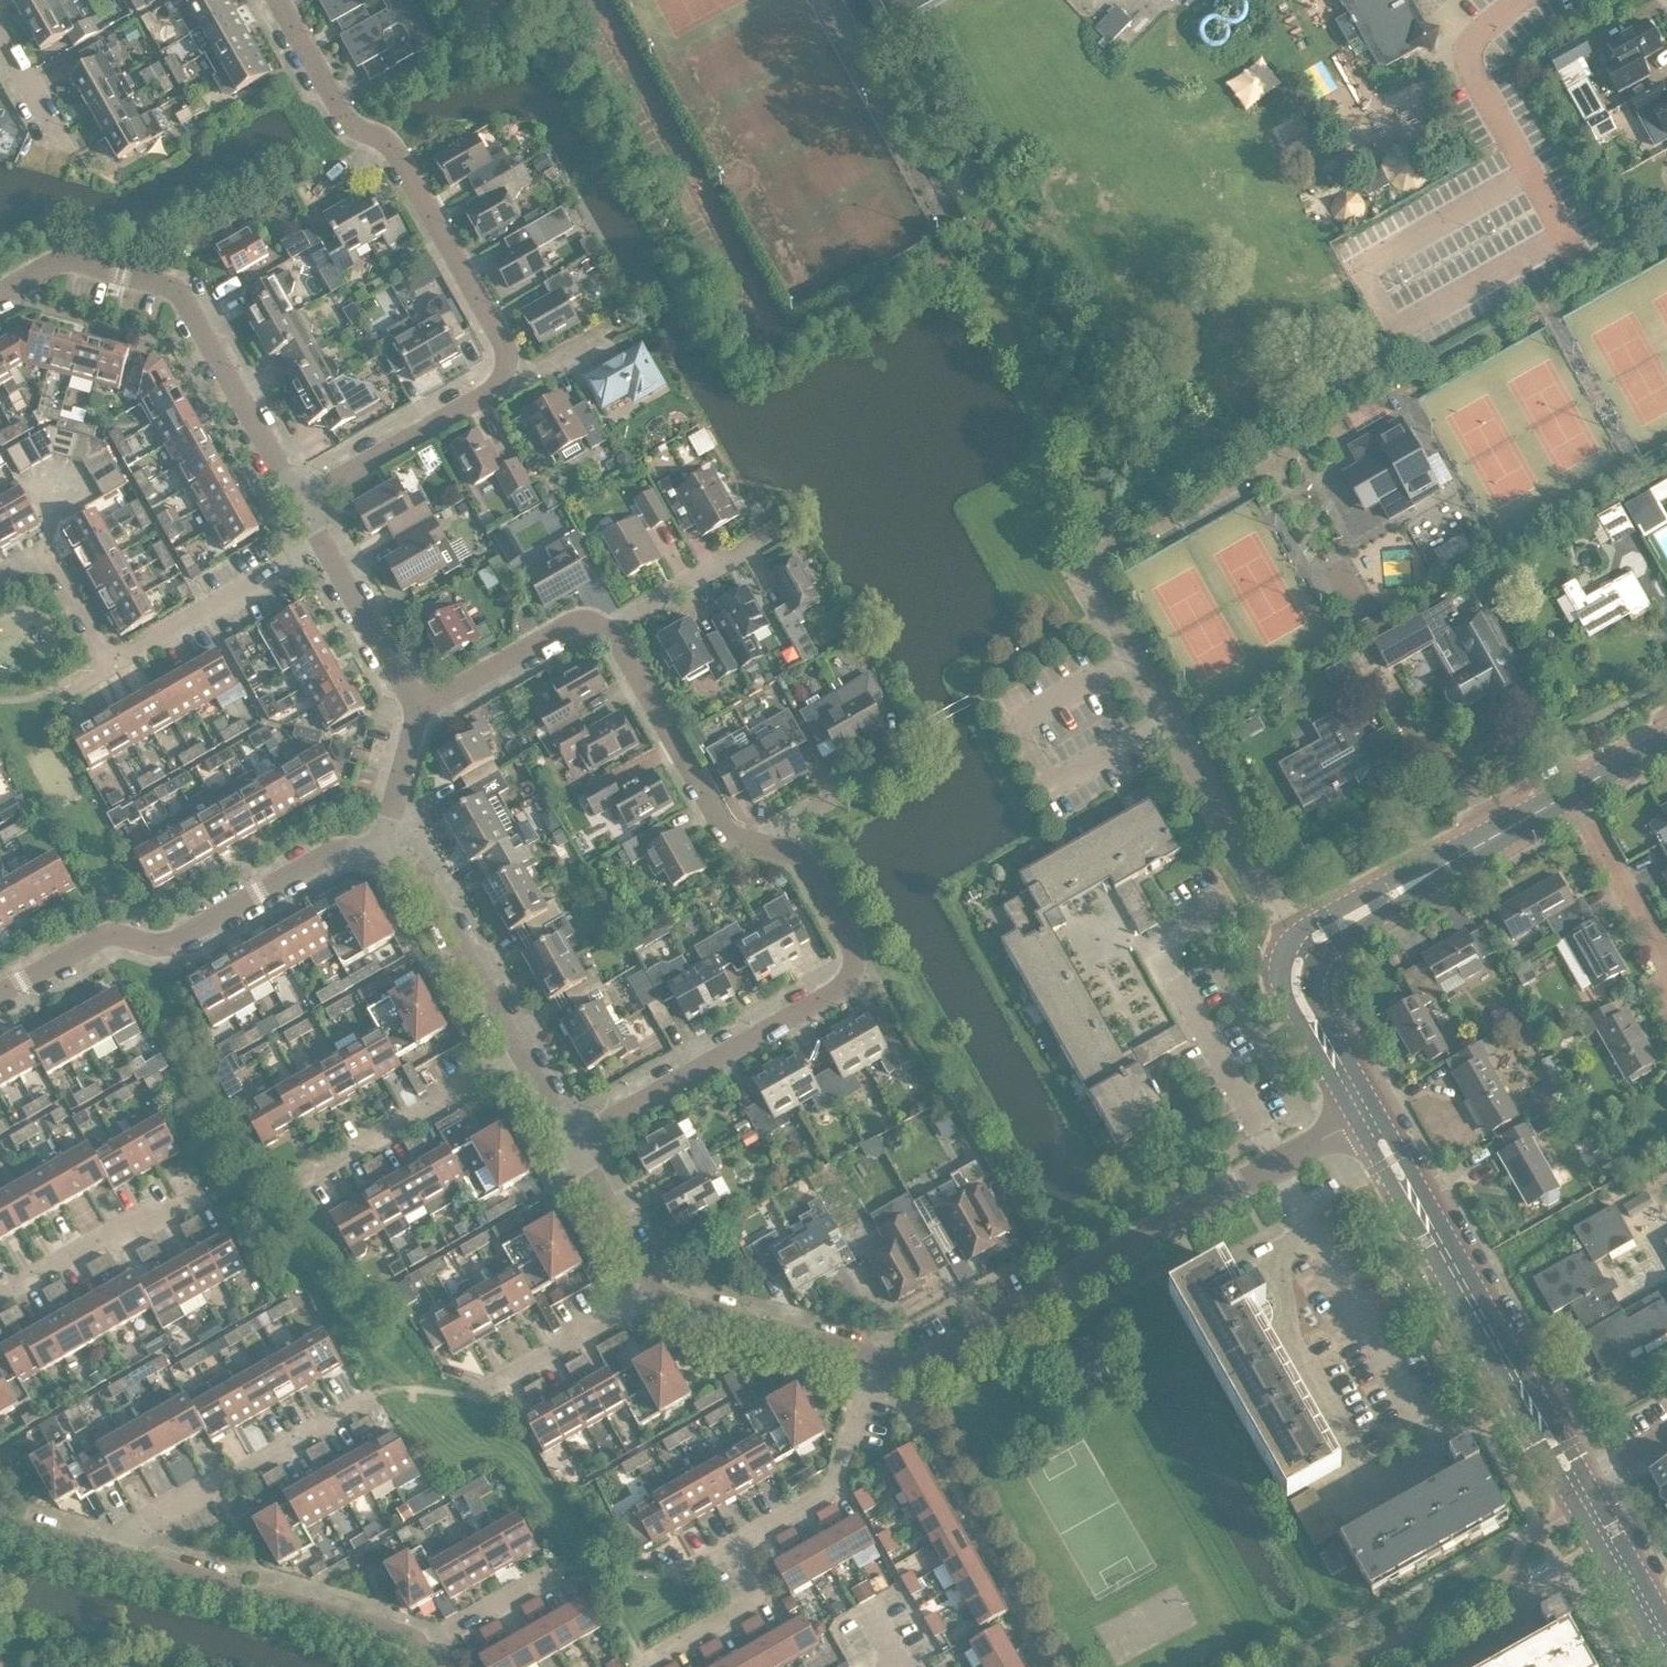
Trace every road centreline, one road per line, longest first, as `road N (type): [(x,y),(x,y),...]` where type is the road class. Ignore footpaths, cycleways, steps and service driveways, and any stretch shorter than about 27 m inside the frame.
road 1 (residential): [(302,497),(480,395),(501,368),(503,337),(392,139),(336,113),(272,0)]
road 2 (residential): [(566,1138),(846,981),(853,949),(805,867),(752,840)]
road 3 (residential): [(644,1664),(762,1599),(731,1544),(833,1487),(851,1443),(862,1352)]
road 4 (residential): [(399,843),(331,848),(166,943),(105,935),(0,990)]
road 5 (secondary): [(1575,1489),(1361,1110)]
road 6 (residential): [(1303,941),(1272,905),(1084,570)]
road 7 (residential): [(302,497),(158,283),(79,260),(0,292)]
road 8 (residential): [(1180,1217),(974,1326),(889,1361),(862,1352)]
road 9 (residential): [(102,1546),(359,1620),(418,1648)]
road 10 (residential): [(1274,1164),(1161,958),(1166,930),(1225,895)]
road 11 (secondary): [(1303,941),(1568,793)]
road 12 (residential): [(102,1546),(354,1399)]
road 13 (residential): [(752,840),(718,829),(606,627)]
road 14 (residential): [(109,657),(326,542)]
road 15 (residential): [(518,1055),(399,843)]
road 16 (residential): [(311,1174),(518,1055)]
road 17 (residential): [(862,1352),(652,1287)]
road 18 (residential): [(416,708),(570,624),(592,618),(606,627)]
road 19 (residential): [(474,1390),(652,1287)]
road 20 (residential): [(0,1297),(179,1201)]
road 21 (residential): [(1666,963),(1568,793)]
road 22 (residential): [(416,708),(326,542)]
road 23 (secondary): [(1361,1110),(1300,994),(1294,971),(1303,941)]
road 24 (secondary): [(1666,1651),(1575,1489)]
road 25 (residential): [(752,840),(910,747)]
road 26 (residential): [(652,1287),(566,1138)]
road 27 (residential): [(606,627),(755,543)]
road 28 (residential): [(549,1573),(418,1648)]
road 29 (residential): [(399,843),(395,789),(416,708)]
road 30 (residential): [(109,657),(45,549)]
road 31 (residential): [(62,140),(0,32)]

